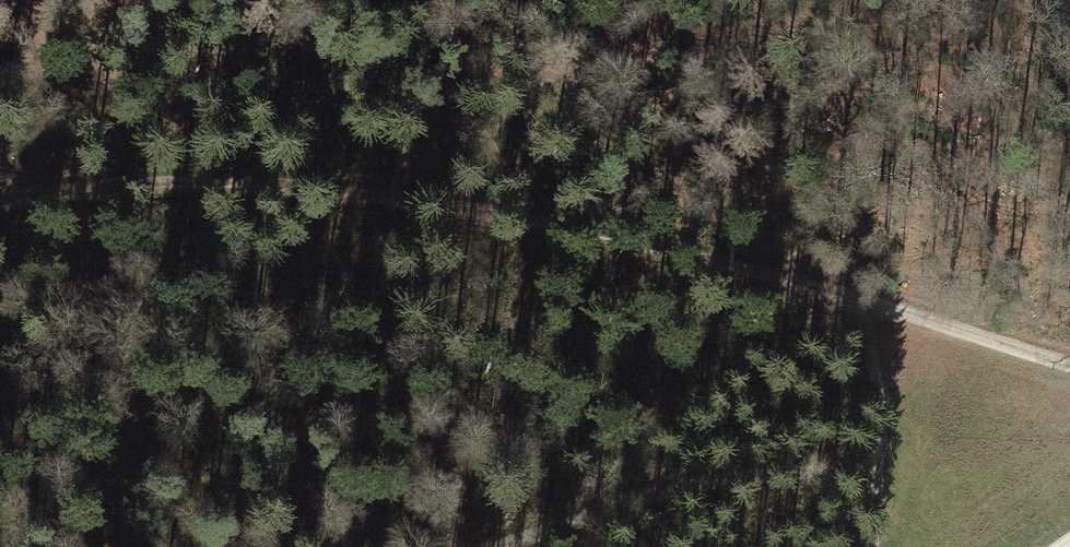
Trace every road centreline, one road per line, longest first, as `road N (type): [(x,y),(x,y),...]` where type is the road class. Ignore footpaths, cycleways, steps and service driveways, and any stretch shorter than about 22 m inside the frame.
road 1 (track): [(0,199),(269,192),(542,213),(1069,367)]
road 2 (track): [(877,467),(513,517),(424,546)]
road 3 (track): [(845,296),(870,370),(877,467),(864,546)]

